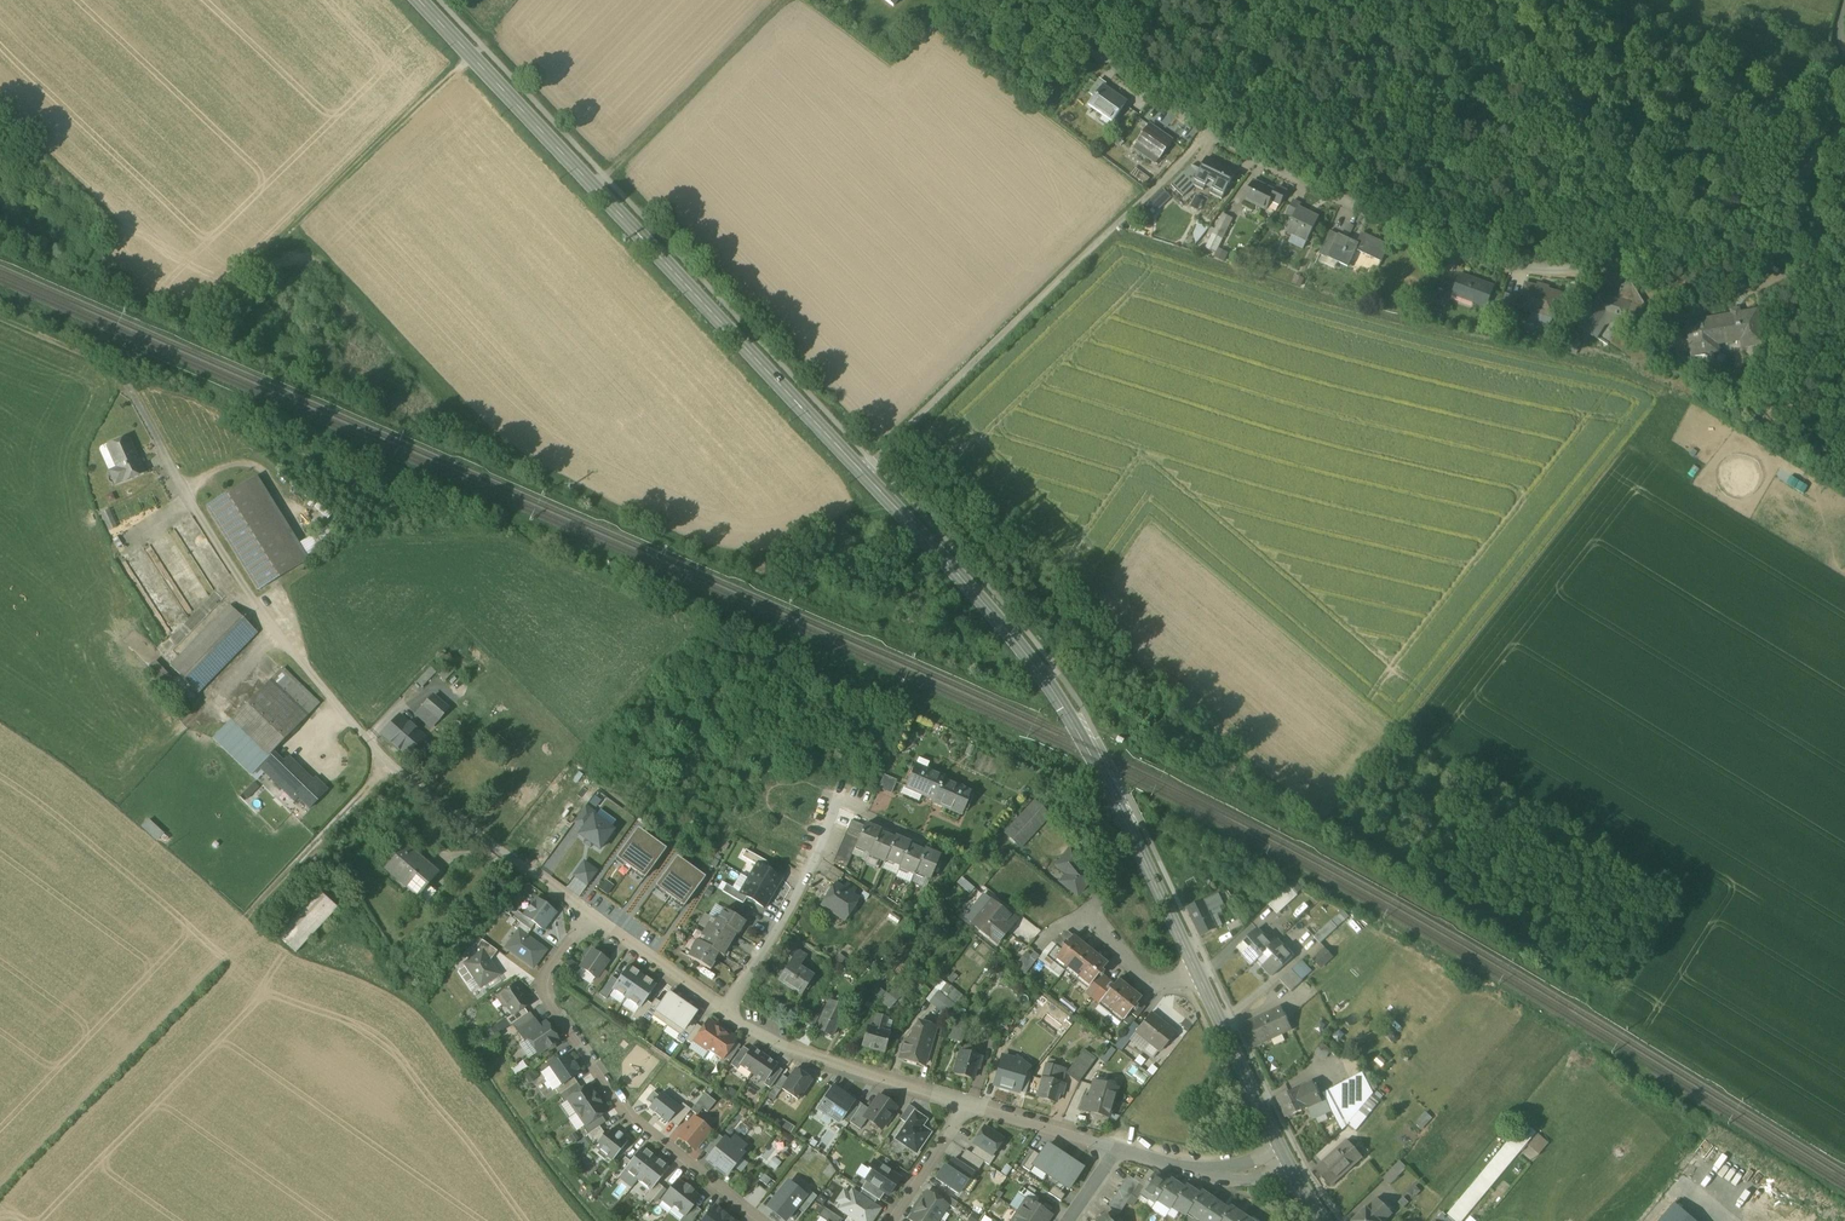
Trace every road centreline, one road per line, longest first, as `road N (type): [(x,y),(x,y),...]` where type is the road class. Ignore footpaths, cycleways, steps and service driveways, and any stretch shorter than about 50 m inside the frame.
road 1 (residential): [(588,917),(383,761),(249,598),(121,375)]
road 2 (unclassified): [(1212,136),(1358,207),(1484,259),(1527,267),(1590,270),(1745,237),(1797,235),(1844,246)]
road 3 (primary): [(867,474),(421,0)]
road 4 (primary): [(1200,973),(1041,672),(867,474)]
road 5 (unclassified): [(1212,136),(867,474)]
road 6 (residential): [(588,917),(546,973),(546,999),(627,1115),(759,1220)]
road 7 (residential): [(968,1103),(794,1052),(721,1014)]
road 8 (primary): [(1316,1202),(1200,973)]
road 9 (residential): [(721,1014),(789,905),(833,803)]
road 10 (unclassified): [(1029,0),(1212,136)]
road 11 (residential): [(1200,973),(1146,978),(1089,913),(1067,922),(1038,951)]
road 12 (residential): [(1316,1202),(1120,1147)]
road 13 (residential): [(721,1014),(588,917)]
road 14 (residential): [(1120,1147),(968,1103)]
road 15 (residential): [(890,1220),(968,1103)]
road 16 (track): [(121,375),(0,320)]

